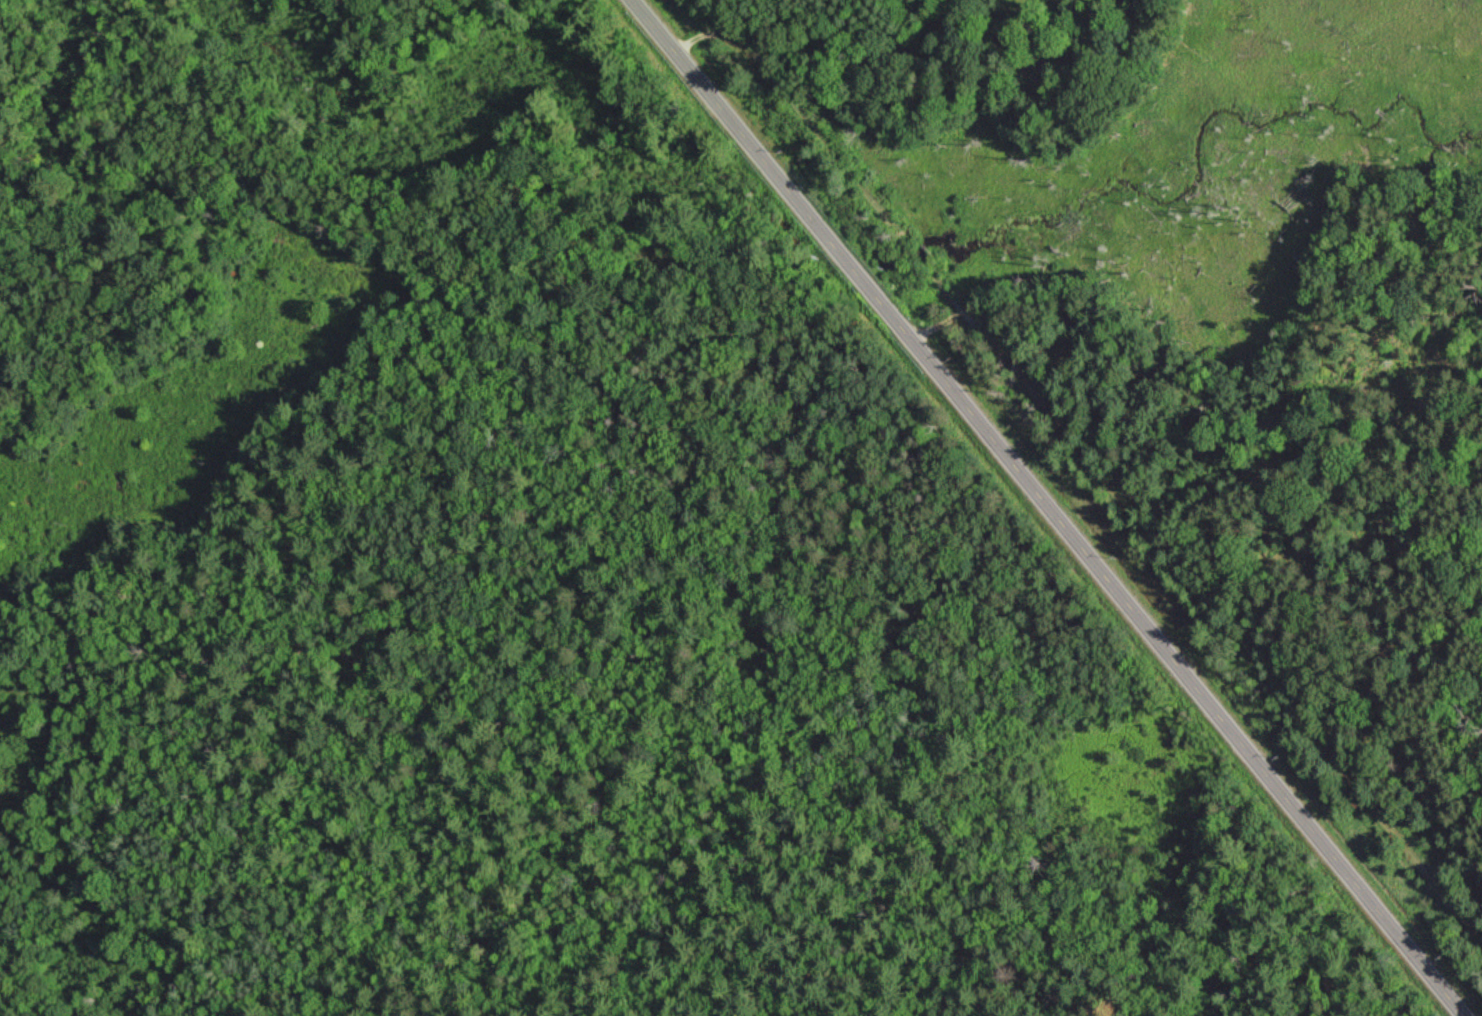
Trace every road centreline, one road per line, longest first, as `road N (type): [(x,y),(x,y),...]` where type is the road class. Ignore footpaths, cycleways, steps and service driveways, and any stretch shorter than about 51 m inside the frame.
road 1 (tertiary): [(631,0),(1465,1015)]

